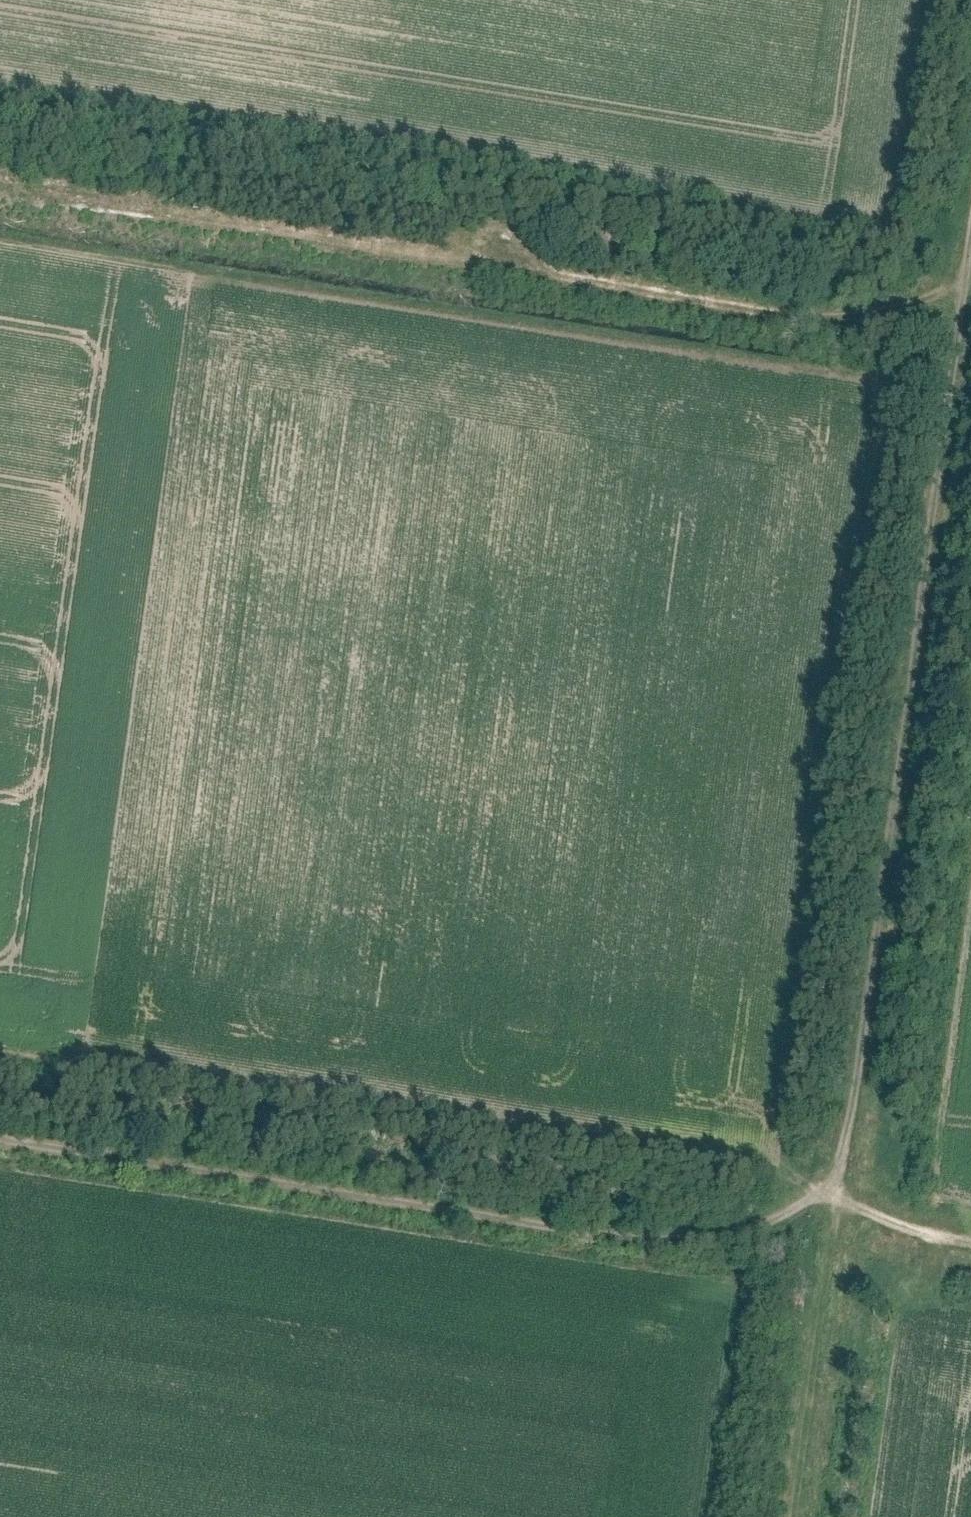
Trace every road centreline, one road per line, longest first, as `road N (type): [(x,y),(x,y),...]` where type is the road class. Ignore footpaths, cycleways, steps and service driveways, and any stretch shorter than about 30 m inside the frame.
road 1 (track): [(970,304),(850,1193)]
road 2 (track): [(854,1164),(827,1191),(723,1234),(639,1232),(0,1131)]
road 3 (track): [(850,1193),(805,1516)]
road 4 (track): [(850,1193),(911,1220),(970,1234)]

